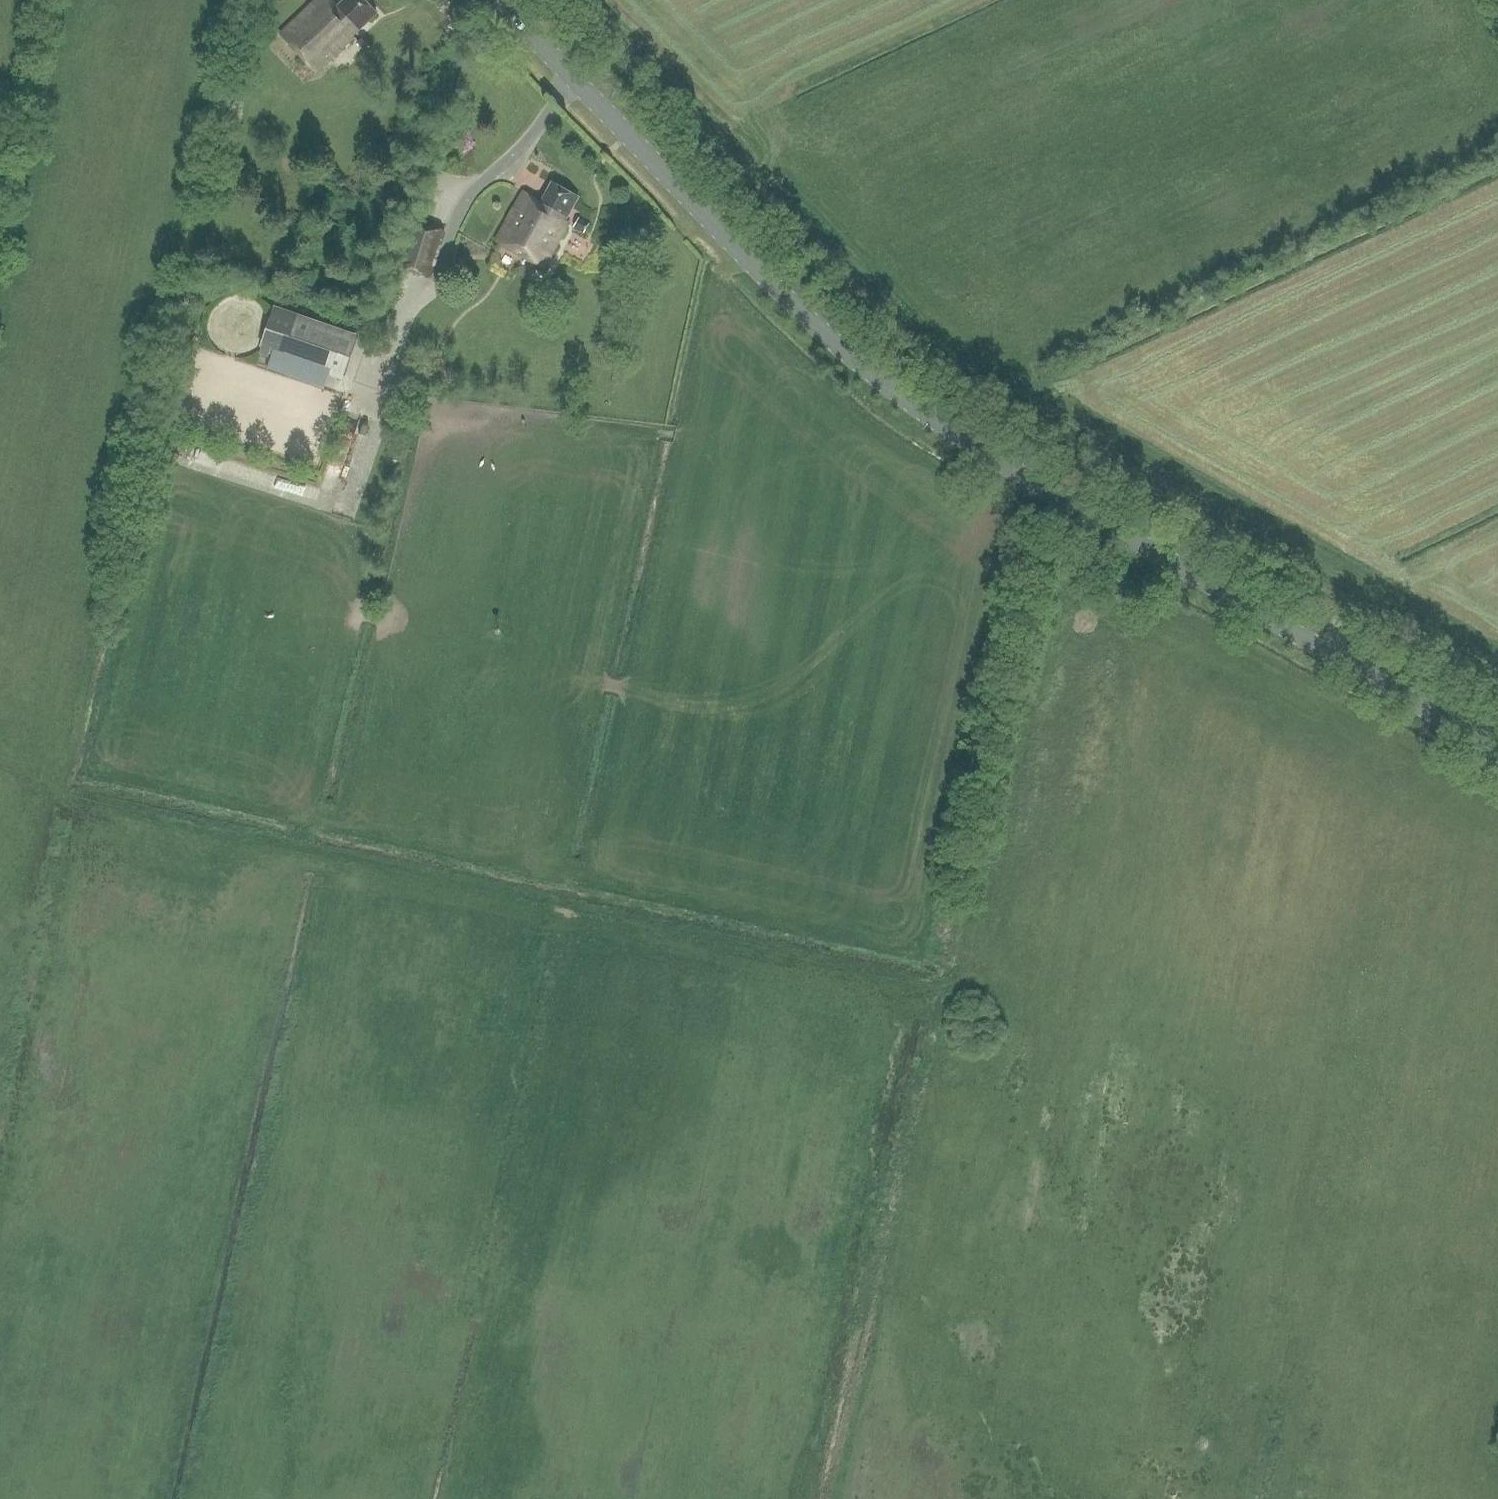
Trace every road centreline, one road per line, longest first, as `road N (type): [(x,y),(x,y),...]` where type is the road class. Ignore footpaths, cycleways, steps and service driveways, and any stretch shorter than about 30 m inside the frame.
road 1 (tertiary): [(1497,744),(989,449),(870,370),(765,283),(495,0)]

